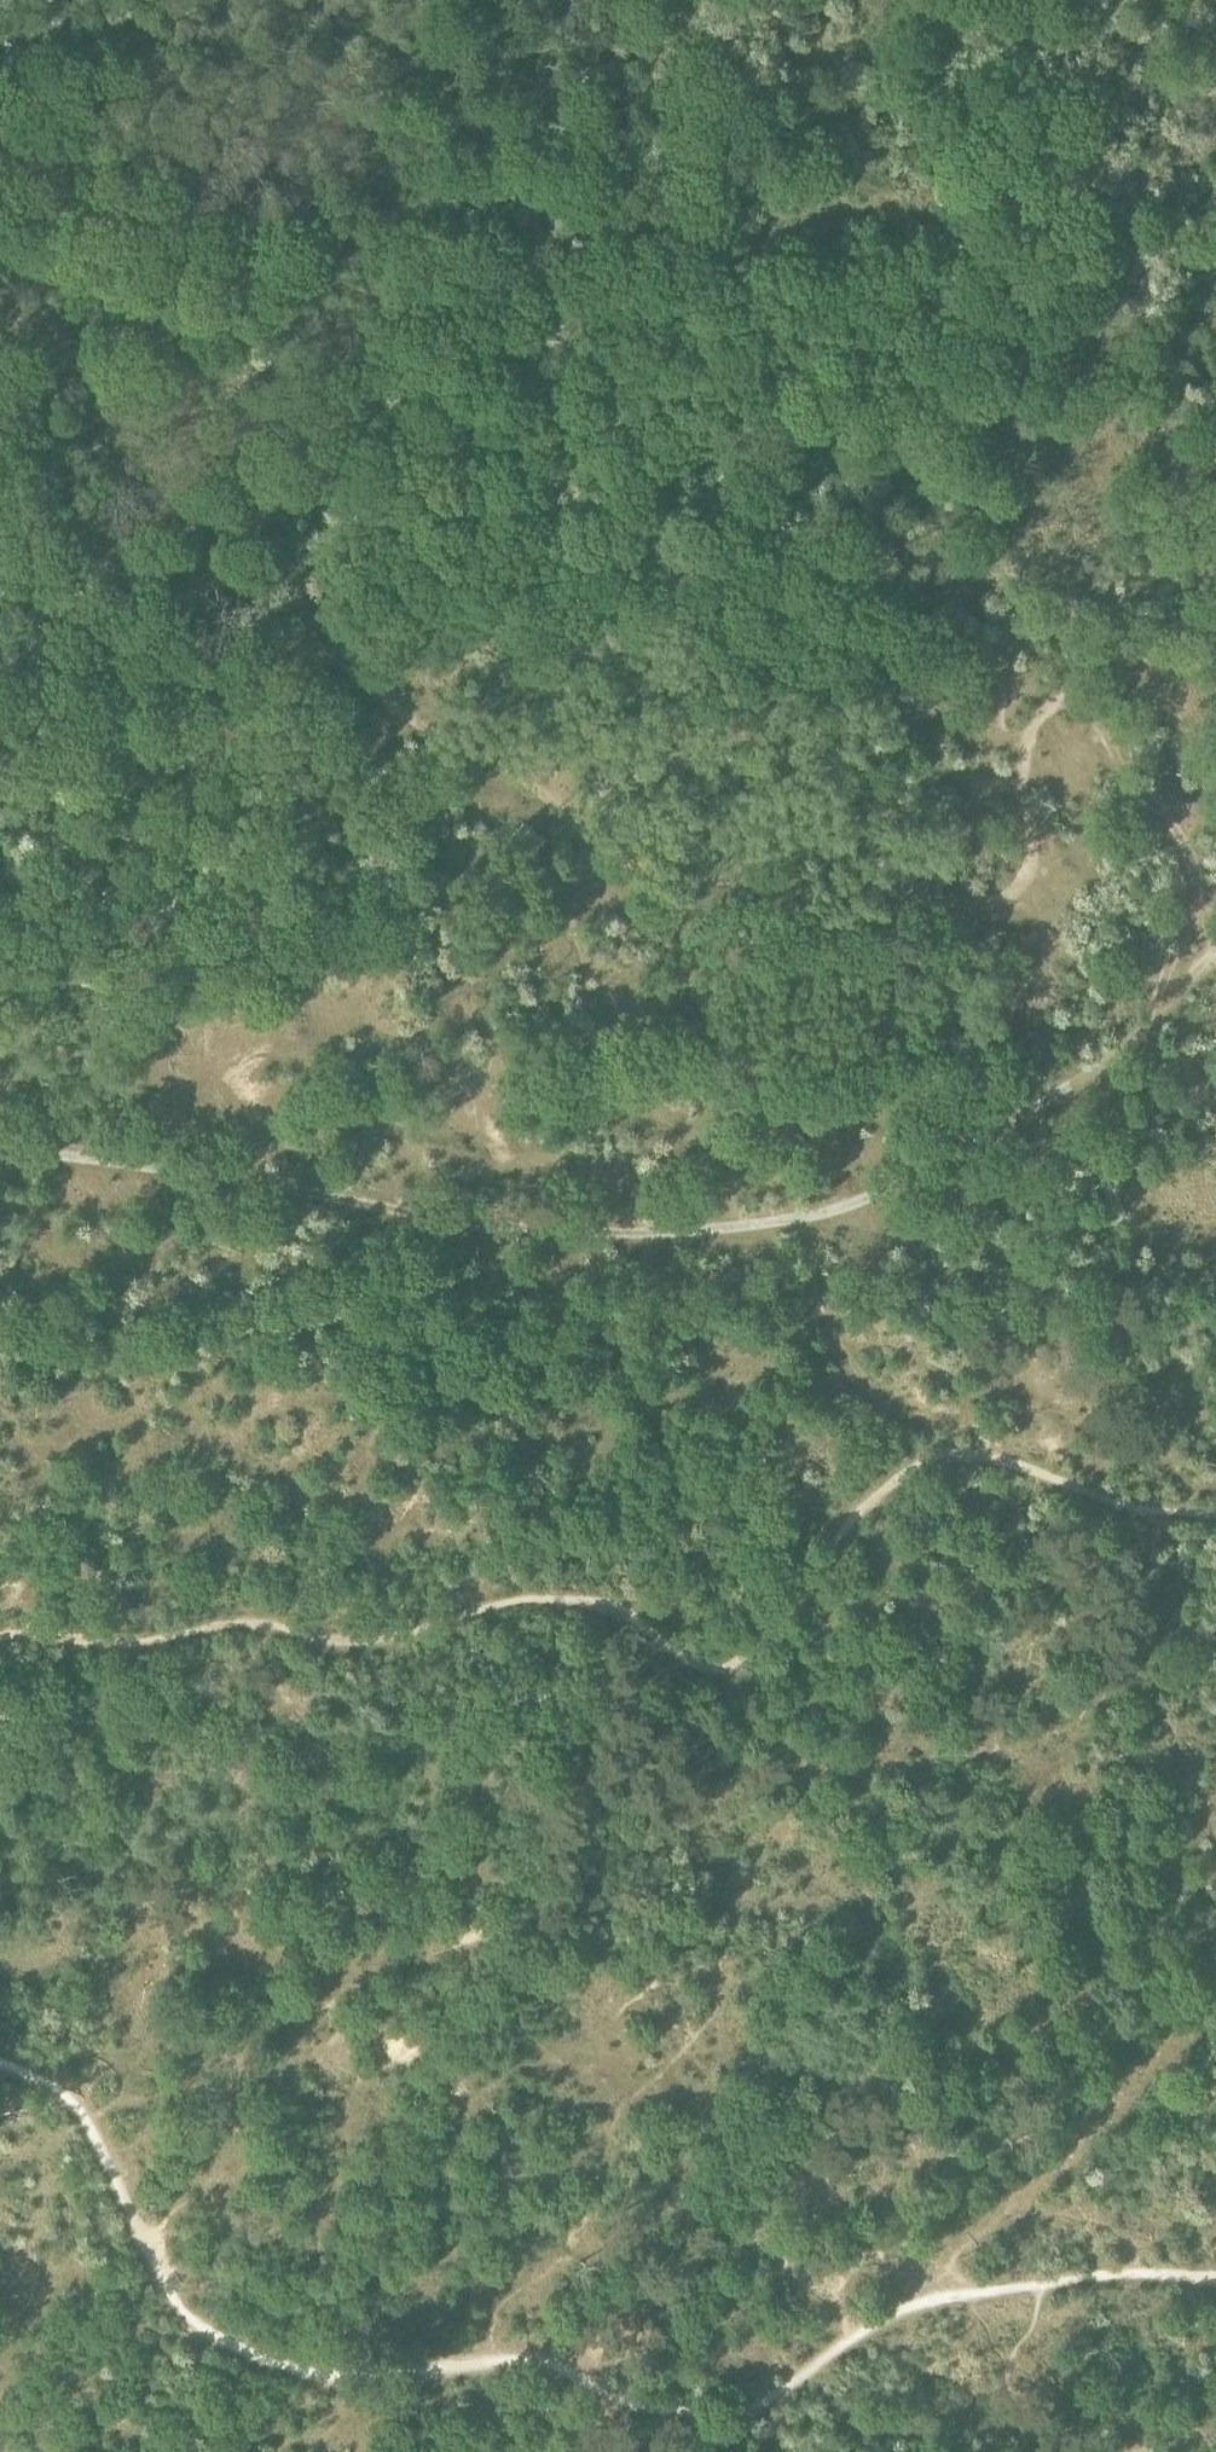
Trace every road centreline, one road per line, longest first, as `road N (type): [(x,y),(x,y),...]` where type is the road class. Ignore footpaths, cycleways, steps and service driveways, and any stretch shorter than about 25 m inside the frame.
road 1 (track): [(0,1157),(73,1156),(570,1232),(798,1219),(955,1156),(1099,1064),(1215,953)]
road 2 (track): [(0,1640),(127,1646),(260,1624),(360,1649),(504,1603),(558,1598),(606,1605),(695,1668),(714,1671),(735,1665),(813,1585),(850,1519),(937,1452)]
road 3 (track): [(937,2298),(967,2245),(1215,1992)]

